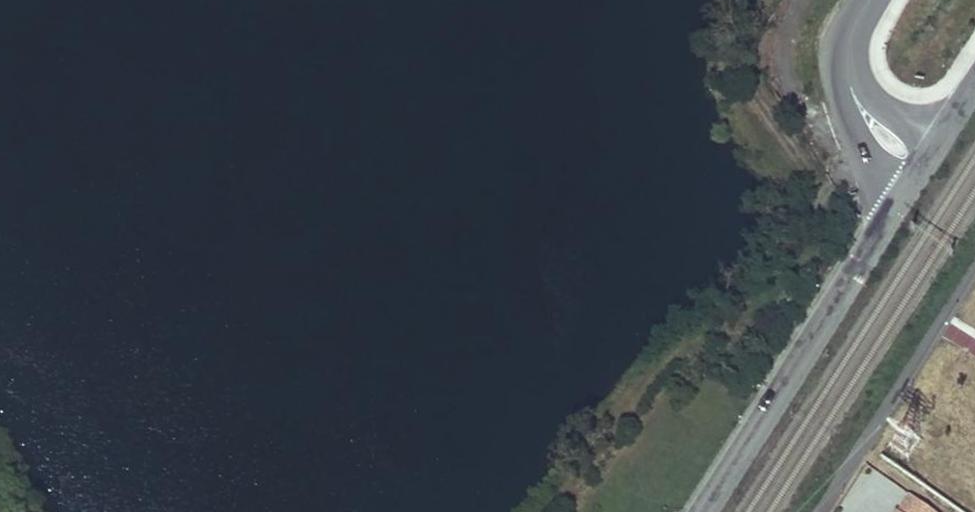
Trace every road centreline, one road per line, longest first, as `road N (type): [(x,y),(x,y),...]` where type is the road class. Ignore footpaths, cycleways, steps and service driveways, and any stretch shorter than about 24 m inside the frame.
road 1 (unclassified): [(698,511),(907,186)]
road 2 (residential): [(875,161),(839,168),(788,90),(782,39),(802,0)]

